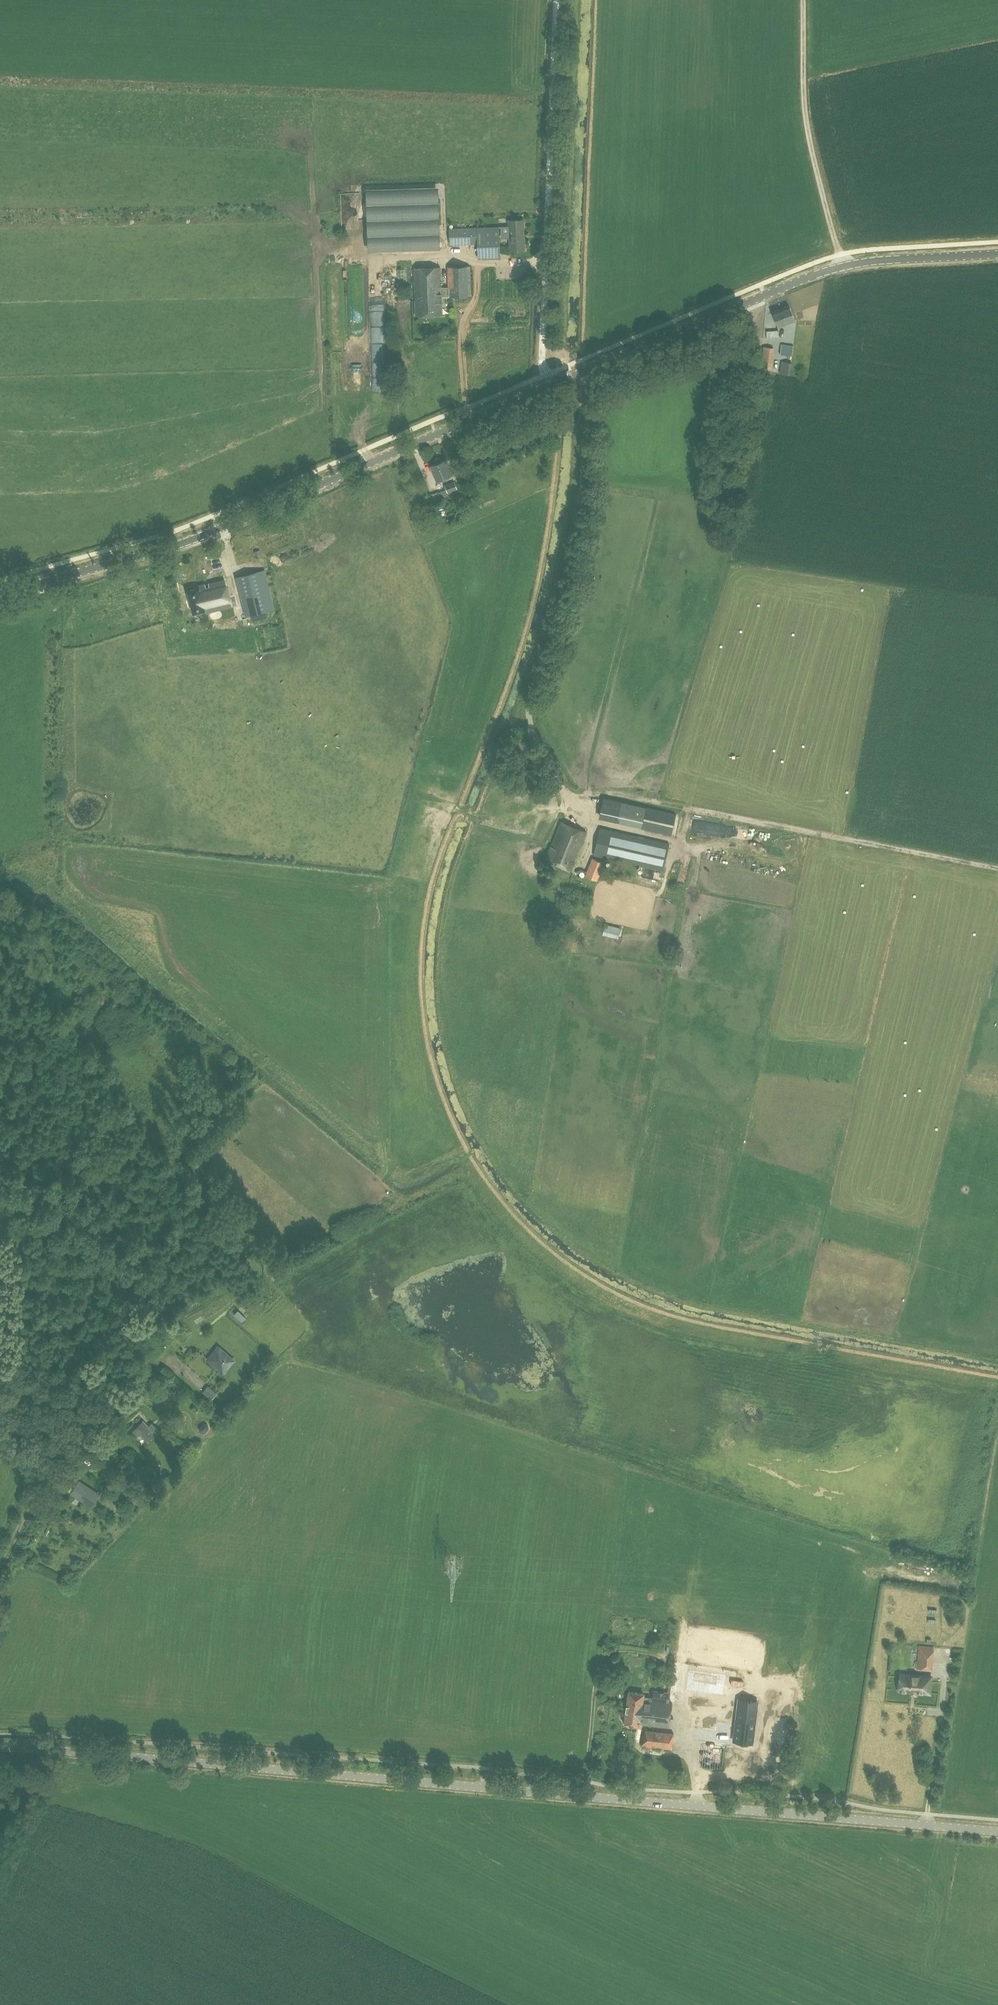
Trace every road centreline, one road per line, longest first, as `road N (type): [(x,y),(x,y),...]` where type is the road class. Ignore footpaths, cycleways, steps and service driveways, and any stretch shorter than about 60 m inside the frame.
road 1 (unclassified): [(997,1833),(0,1748)]
road 2 (track): [(991,1385),(653,1317),(576,1277),(473,1166),(285,1283)]
road 3 (track): [(473,1166),(461,1149),(417,1172),(388,1166),(22,865),(0,873)]
road 4 (tertiary): [(0,594),(201,537),(550,385)]
road 5 (tertiary): [(550,385),(823,272),(997,254)]
road 6 (unclassified): [(550,385),(543,375),(558,0)]
road 7 (track): [(176,1344),(49,1467),(0,1574)]

